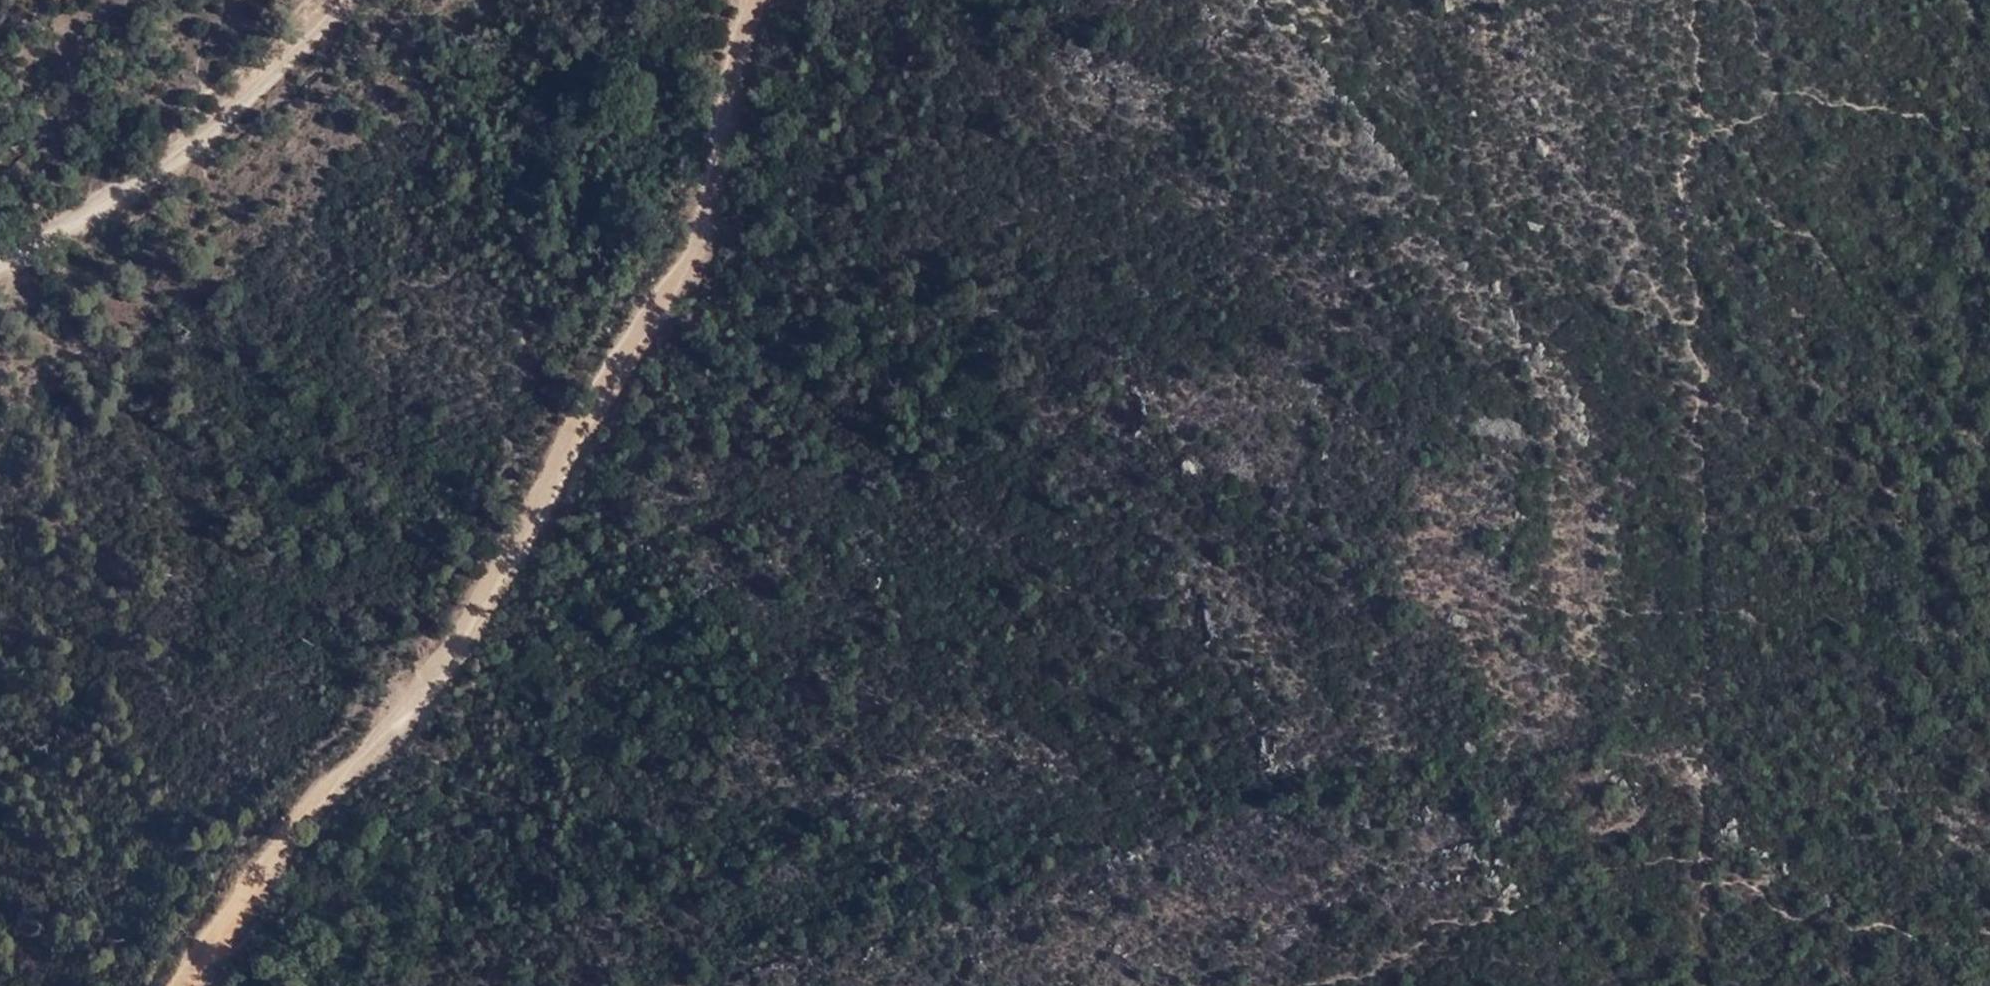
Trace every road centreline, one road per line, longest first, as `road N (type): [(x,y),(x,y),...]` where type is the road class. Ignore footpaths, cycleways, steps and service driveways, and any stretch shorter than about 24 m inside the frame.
road 1 (track): [(751,0),(698,243),(390,725),(317,786),(185,985)]
road 2 (track): [(0,267),(232,117),(340,0)]

